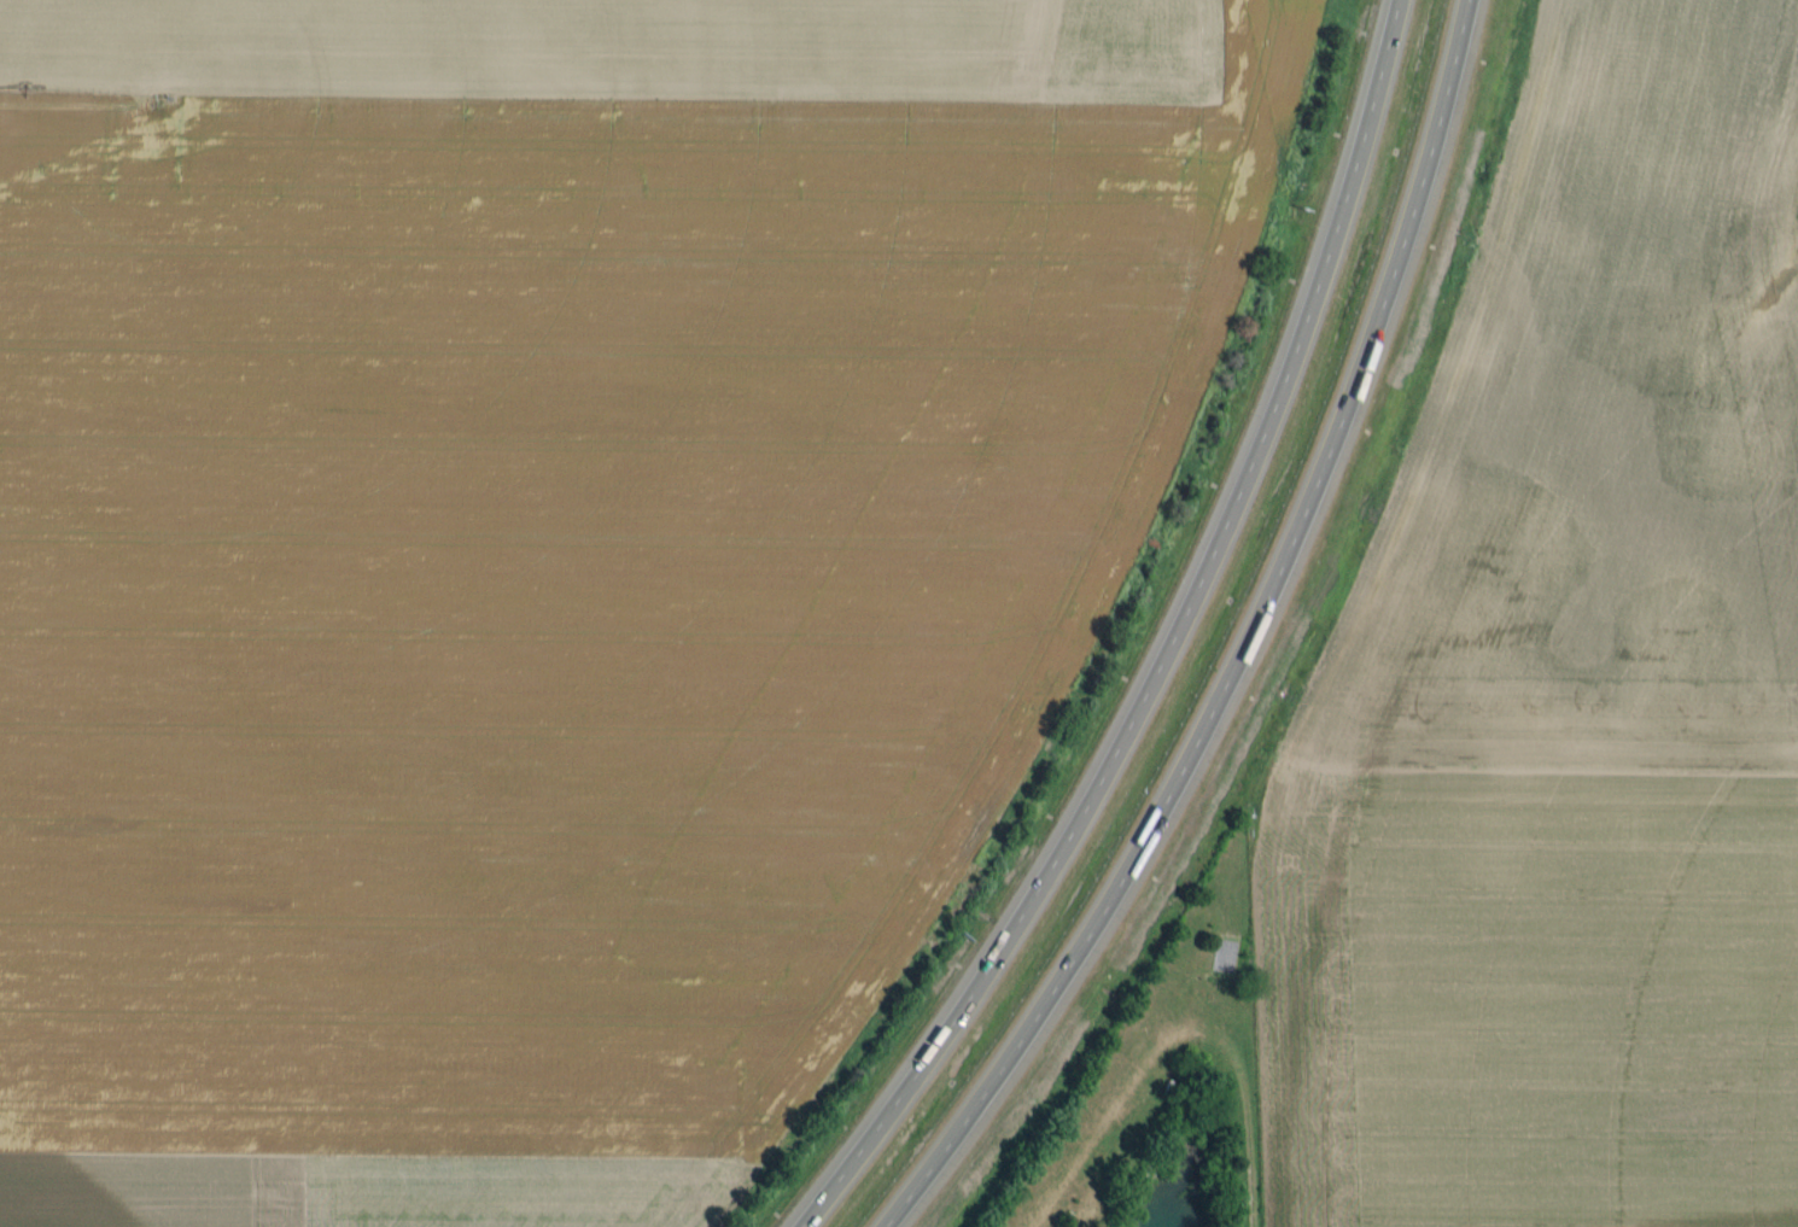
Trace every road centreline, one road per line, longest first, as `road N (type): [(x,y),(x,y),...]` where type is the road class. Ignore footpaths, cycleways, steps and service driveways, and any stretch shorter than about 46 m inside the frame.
road 1 (motorway): [(1395,0),(1301,326),(1248,468),(1151,679),(997,951),(797,1226)]
road 2 (motorway): [(881,1226),(1055,984),(1213,707),(1313,486),(1367,340),(1463,0)]

